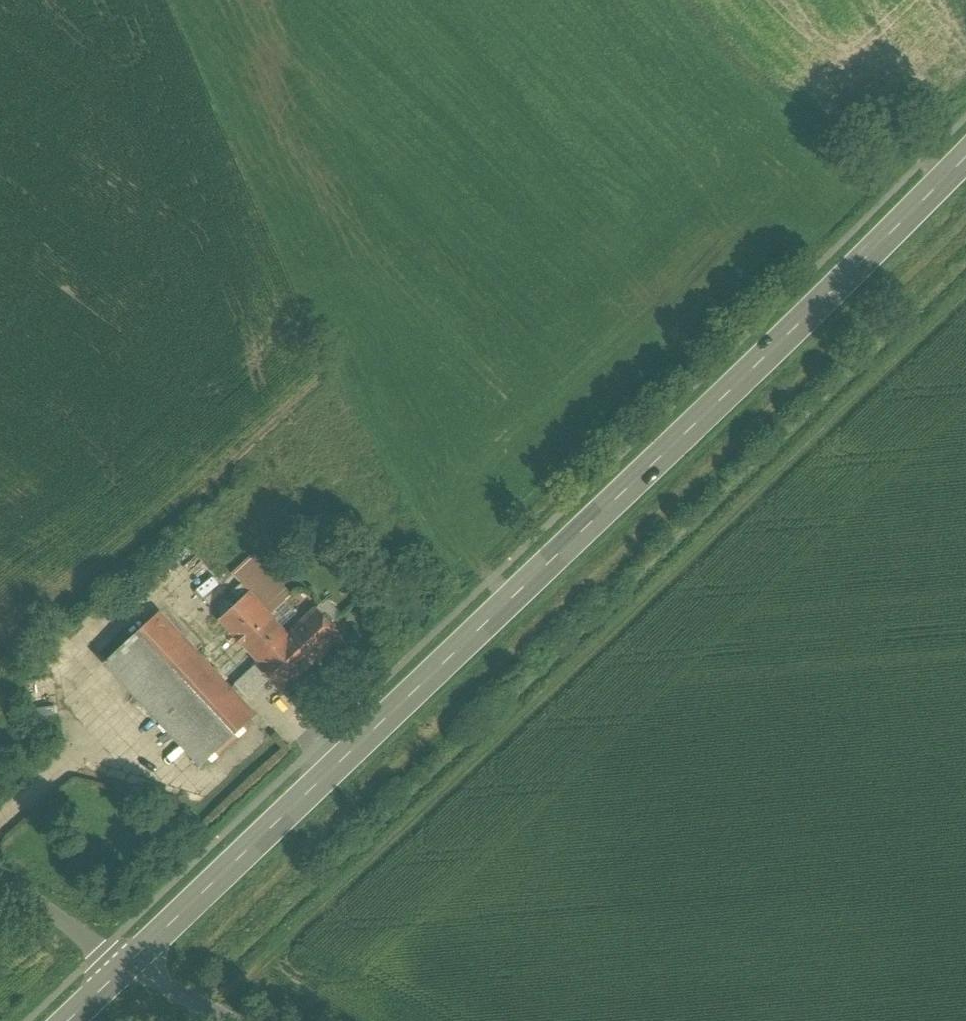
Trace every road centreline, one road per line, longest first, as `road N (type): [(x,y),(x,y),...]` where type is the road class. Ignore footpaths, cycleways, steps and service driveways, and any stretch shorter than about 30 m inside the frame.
road 1 (secondary): [(129,962),(965,156)]
road 2 (unclassified): [(0,875),(99,950),(129,962)]
road 3 (unclassified): [(239,1020),(129,962)]

